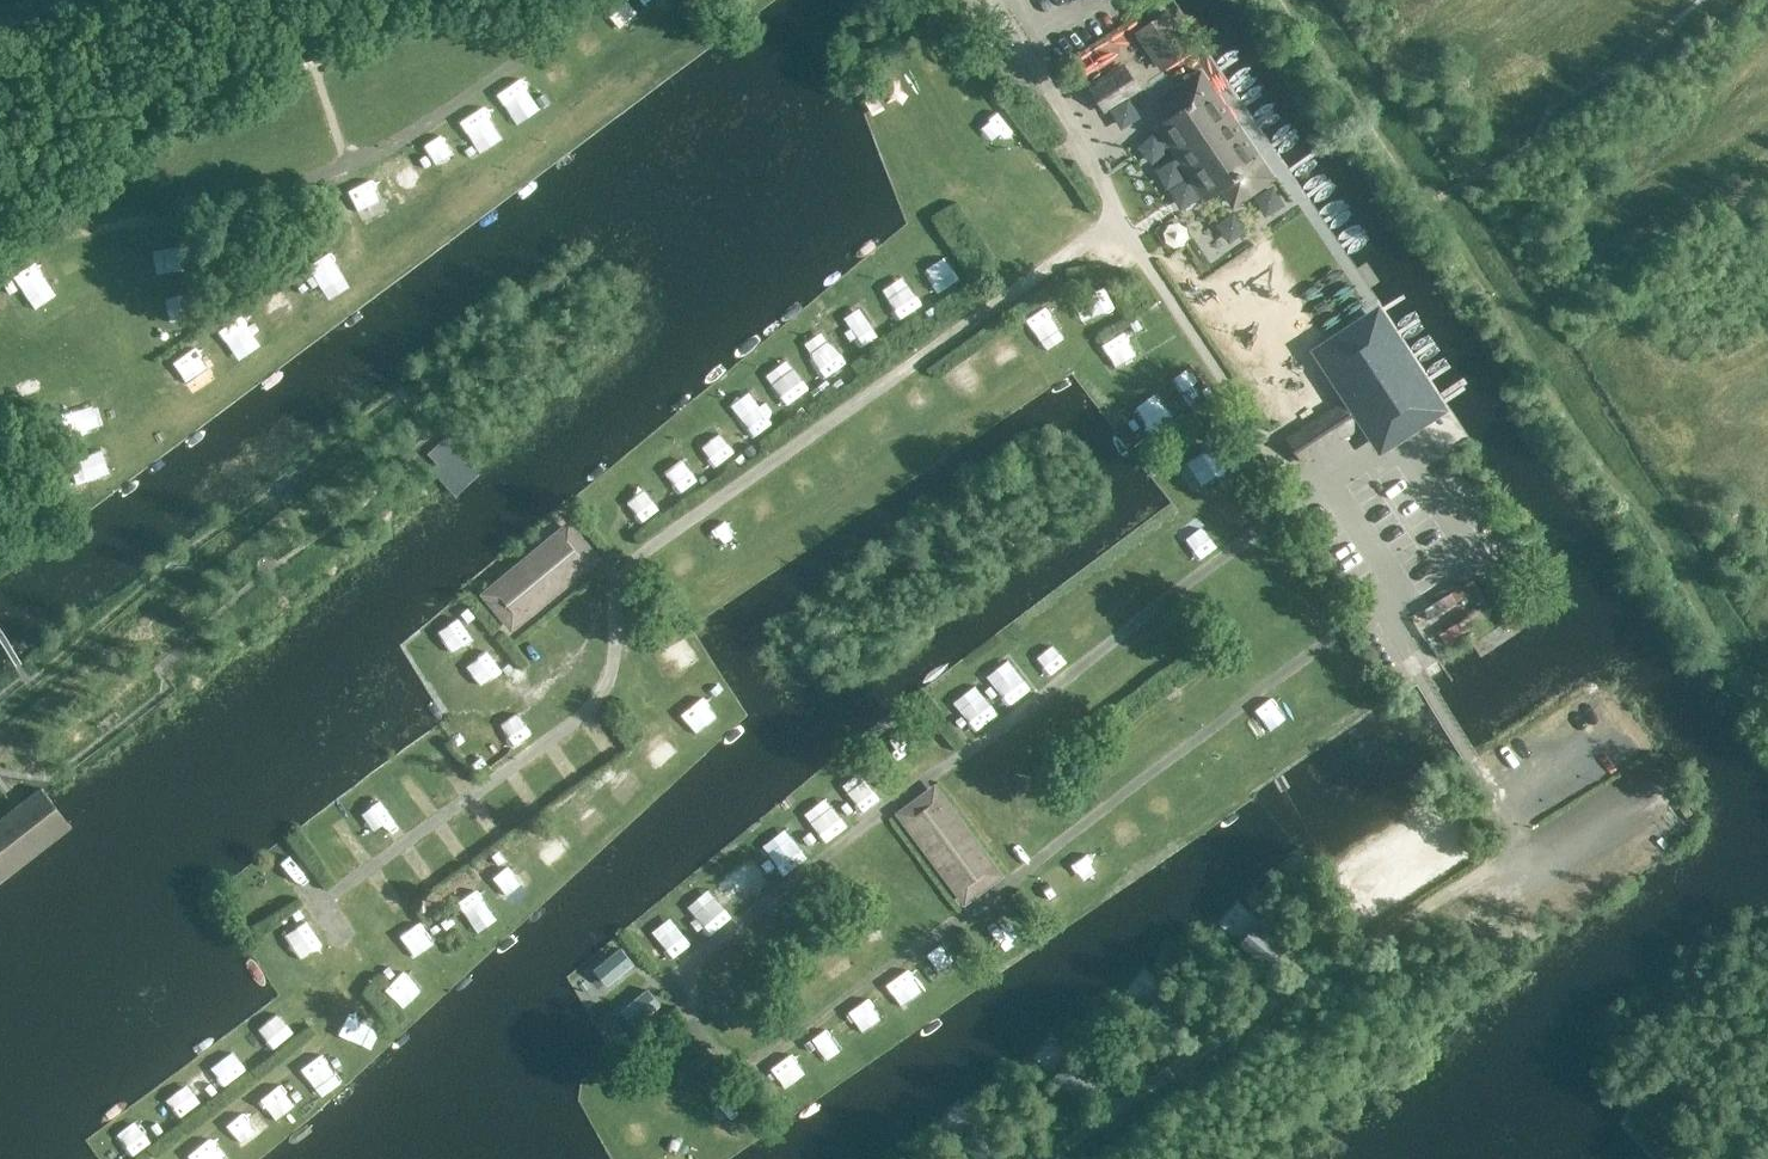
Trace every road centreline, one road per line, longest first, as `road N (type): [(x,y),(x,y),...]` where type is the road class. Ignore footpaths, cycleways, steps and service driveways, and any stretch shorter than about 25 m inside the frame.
road 1 (track): [(338,173),(396,146),(595,0)]

